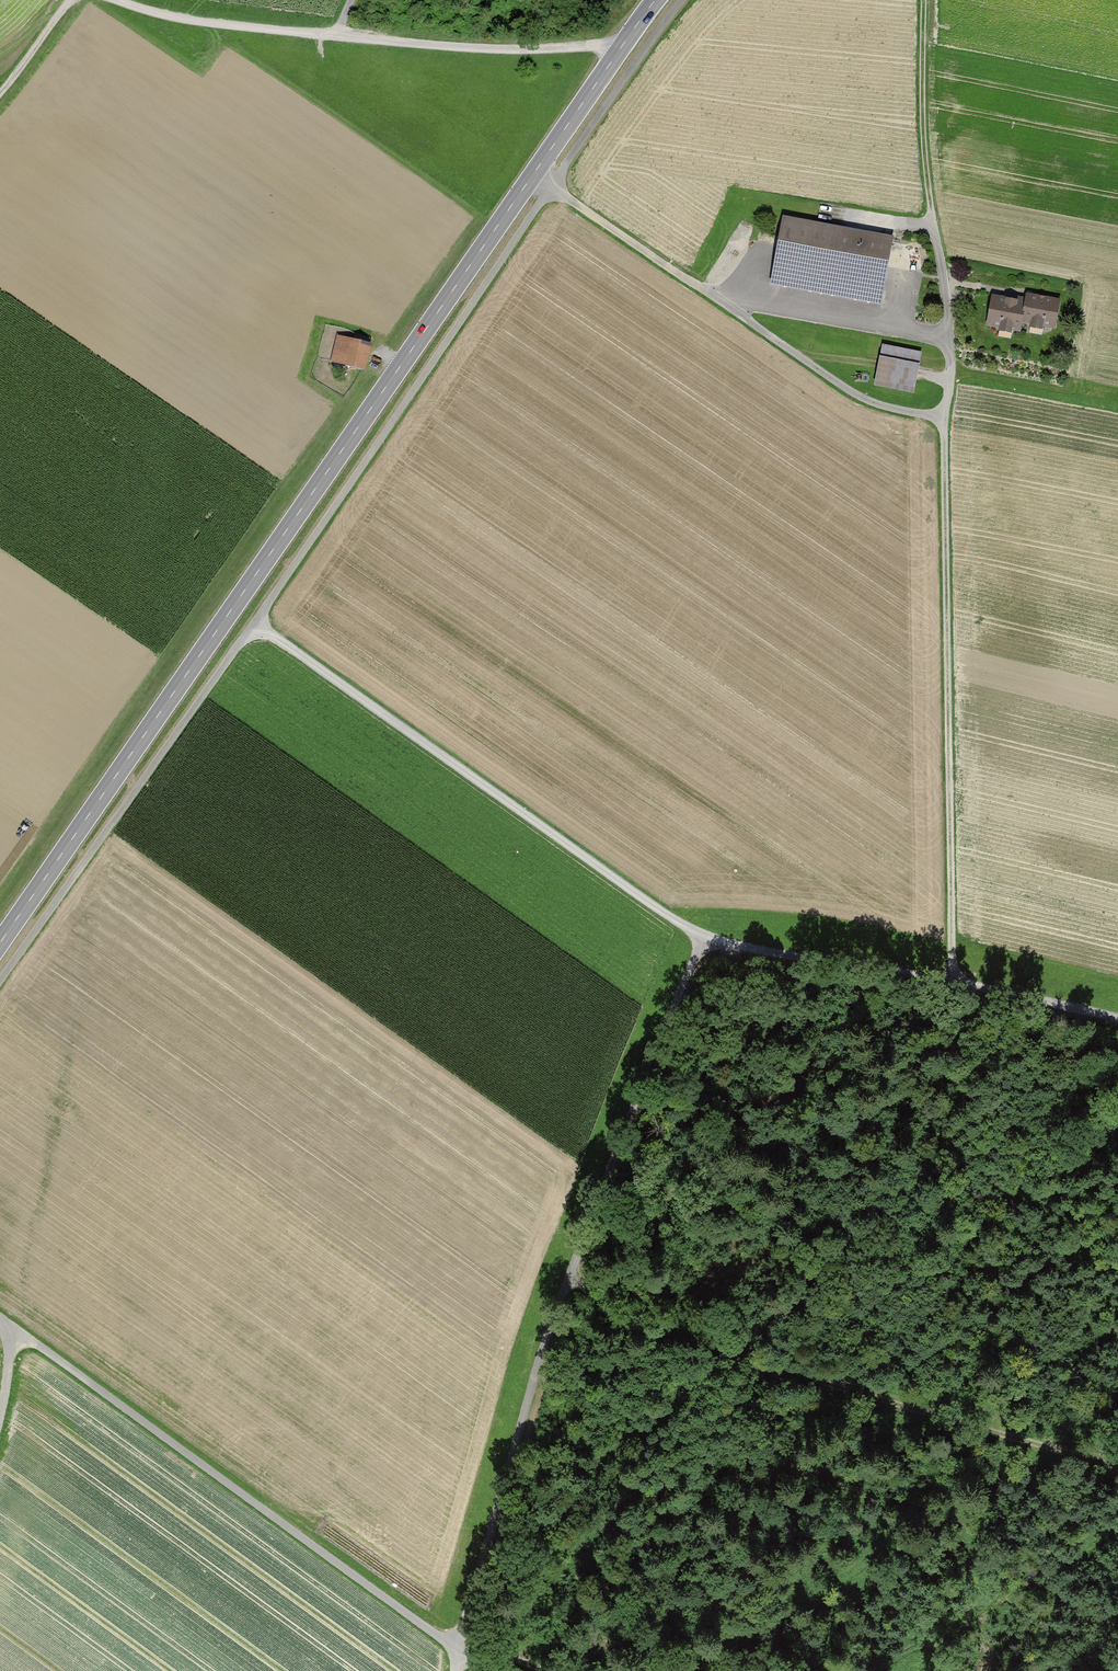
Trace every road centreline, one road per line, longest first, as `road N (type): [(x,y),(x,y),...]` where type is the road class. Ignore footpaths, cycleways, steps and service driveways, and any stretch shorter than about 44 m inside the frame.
road 1 (track): [(0,984),(685,0)]
road 2 (tertiary): [(655,0),(0,942)]
road 3 (track): [(954,980),(944,448),(950,339),(924,158),(924,0)]
road 4 (track): [(256,623),(707,940),(954,980),(1117,1019)]
road 5 (track): [(707,940),(568,1268),(459,1654)]
road 6 (track): [(568,1268),(623,1324),(1117,1466)]
road 7 (track): [(0,1324),(428,1630),(459,1654),(456,1670)]
road 8 (track): [(625,41),(546,51),(439,47),(201,23),(113,0)]
road 9 (track): [(945,420),(857,395),(551,188)]
road 10 (track): [(711,297),(950,339)]

